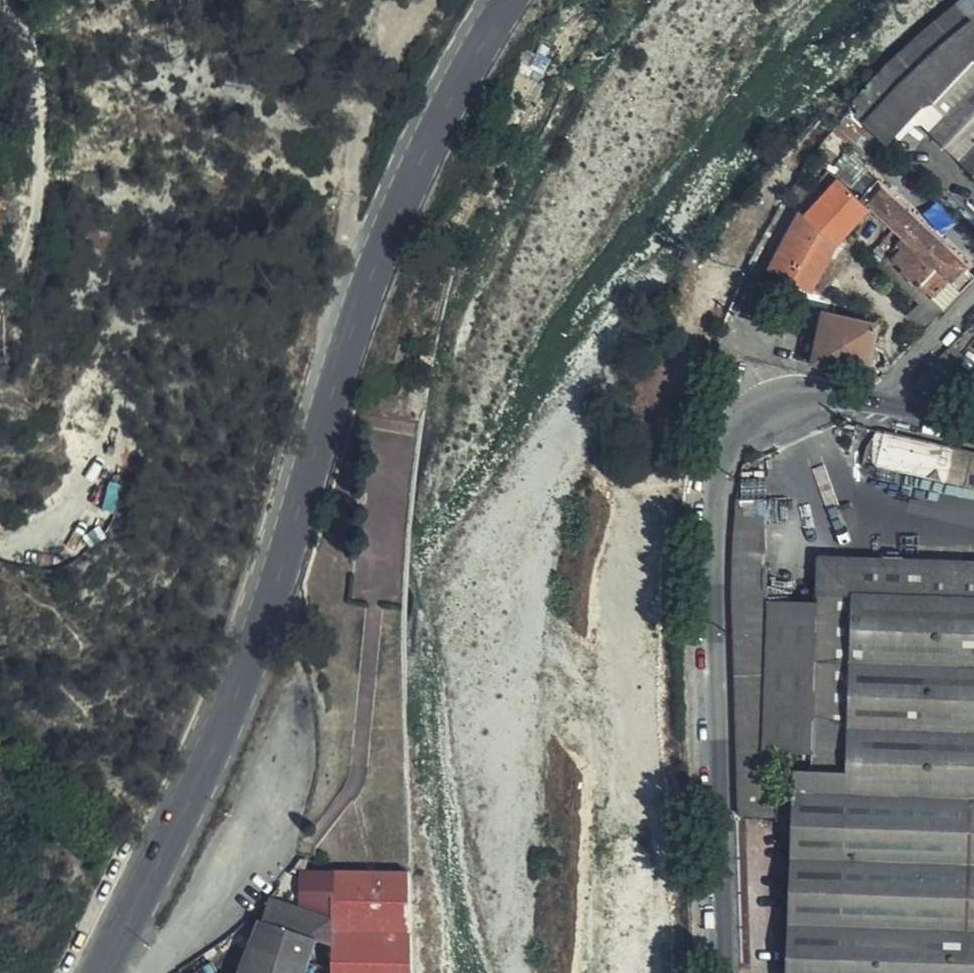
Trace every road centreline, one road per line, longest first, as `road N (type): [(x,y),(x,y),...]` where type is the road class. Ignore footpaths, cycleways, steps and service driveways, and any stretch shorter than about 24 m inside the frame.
road 1 (primary): [(511,0),(407,197),(357,321),(280,583),(207,781),(106,972)]
road 2 (residential): [(727,972),(720,552),(722,472),(730,450),(757,418),(802,399),(861,401),(973,430)]

